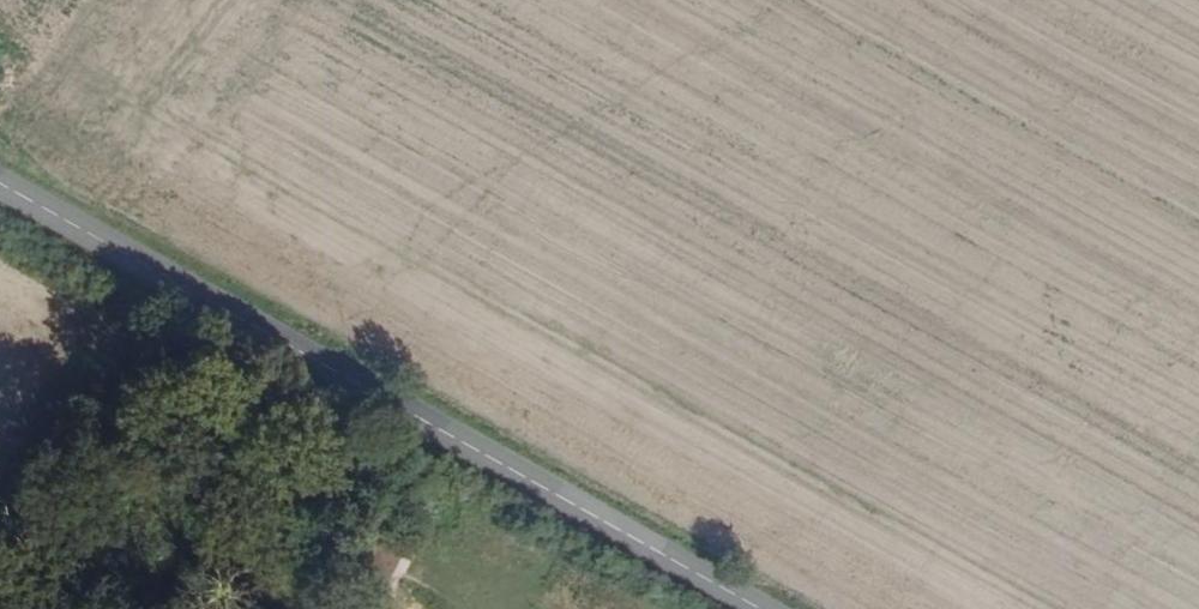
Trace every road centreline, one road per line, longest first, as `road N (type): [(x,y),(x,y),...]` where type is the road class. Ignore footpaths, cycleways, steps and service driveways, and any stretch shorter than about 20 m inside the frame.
road 1 (secondary): [(0,183),(762,608)]

